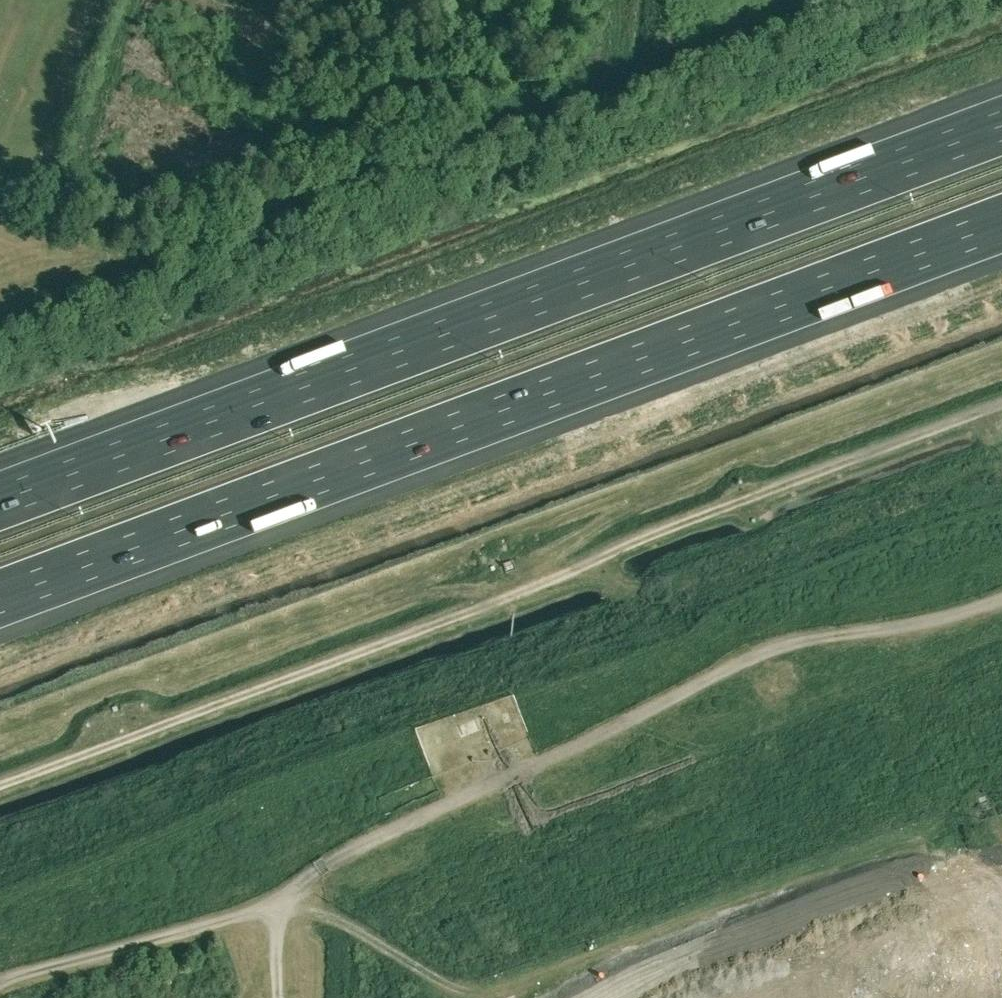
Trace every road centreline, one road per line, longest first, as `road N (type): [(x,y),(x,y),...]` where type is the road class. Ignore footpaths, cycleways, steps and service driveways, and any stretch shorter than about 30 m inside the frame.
road 1 (track): [(1001,598),(756,655),(339,853),(276,904),(0,984)]
road 2 (track): [(1001,404),(0,784)]
road 3 (motorway): [(1001,126),(0,504)]
road 4 (motorway): [(0,599),(1001,224)]

